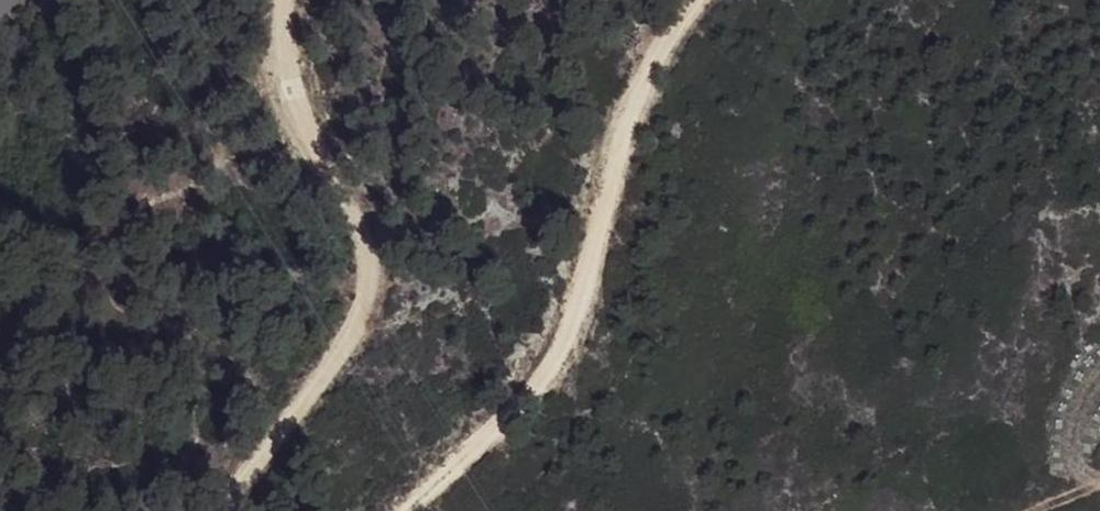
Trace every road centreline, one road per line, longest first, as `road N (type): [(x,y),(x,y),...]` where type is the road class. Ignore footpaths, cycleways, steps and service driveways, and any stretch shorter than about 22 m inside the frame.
road 1 (track): [(699,0),(631,113),(573,312),(532,403),(410,510)]
road 2 (track): [(212,510),(238,473),(355,358),(383,292),(380,241),(305,136),(289,84),(293,0)]

